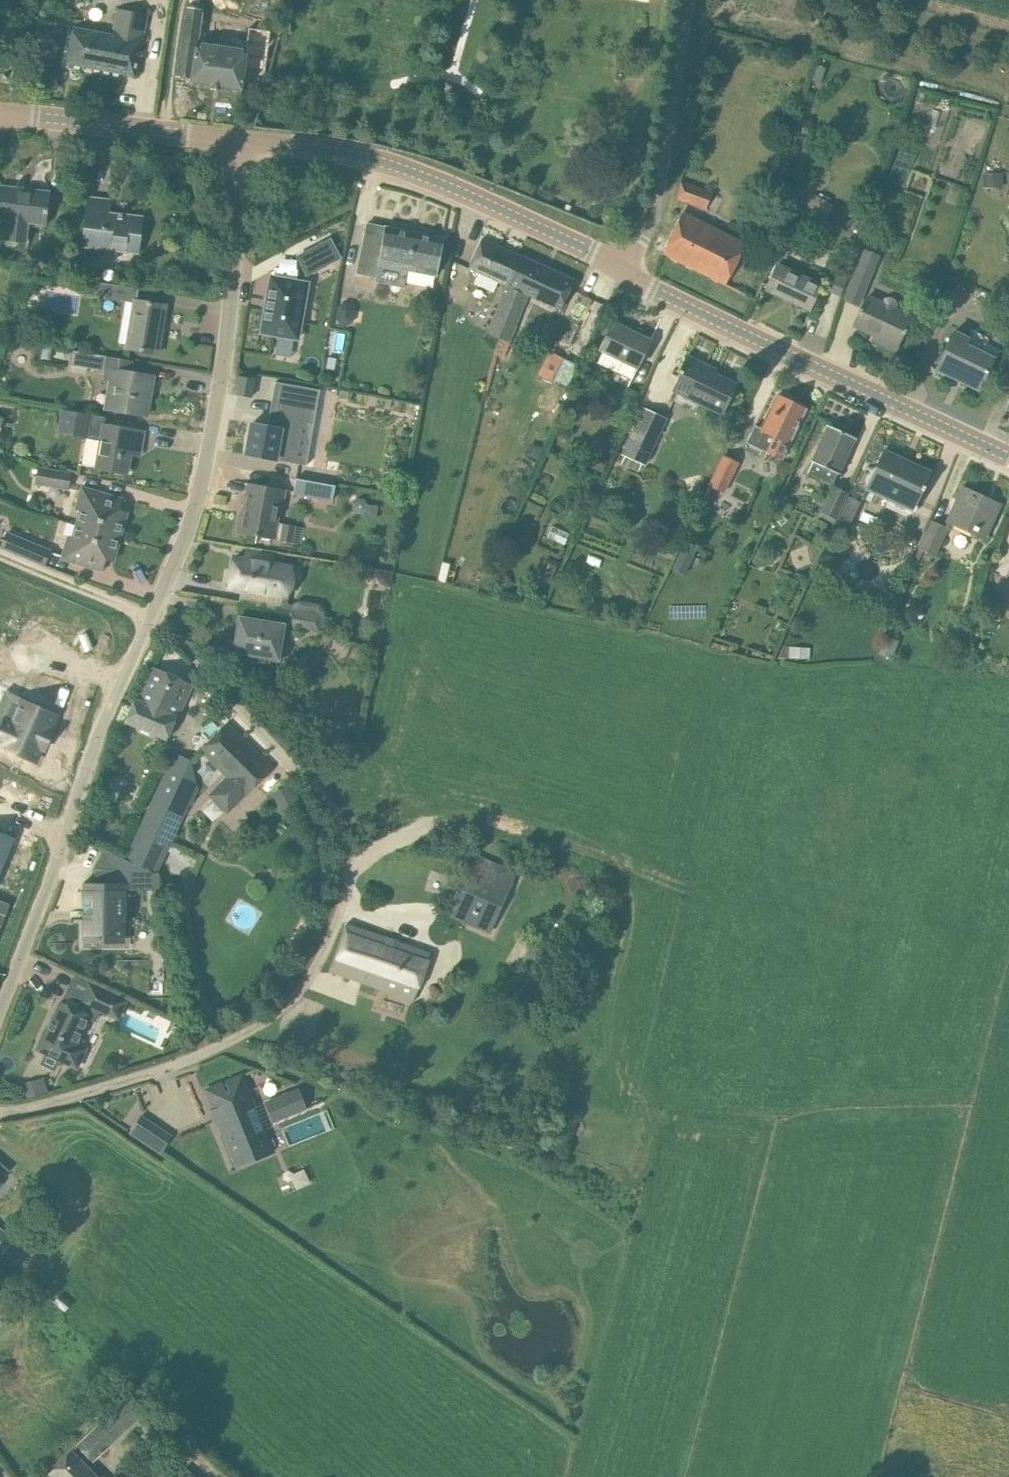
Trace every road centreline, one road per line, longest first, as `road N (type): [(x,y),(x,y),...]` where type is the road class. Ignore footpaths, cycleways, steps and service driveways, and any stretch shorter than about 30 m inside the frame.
road 1 (unclassified): [(0,1106),(50,1099),(182,1054),(273,1005),(322,929),(328,893),(316,809),(156,621)]
road 2 (unclassified): [(156,621),(215,446),(250,139)]
road 3 (tertiary): [(1008,462),(629,278)]
road 4 (unclassified): [(0,1002),(54,841),(156,621)]
road 5 (tertiary): [(629,278),(431,180),(327,149),(250,139)]
road 6 (unclassified): [(629,278),(658,215),(687,0)]
road 7 (tertiary): [(250,139),(0,117)]
road 8 (track): [(0,559),(156,621)]

